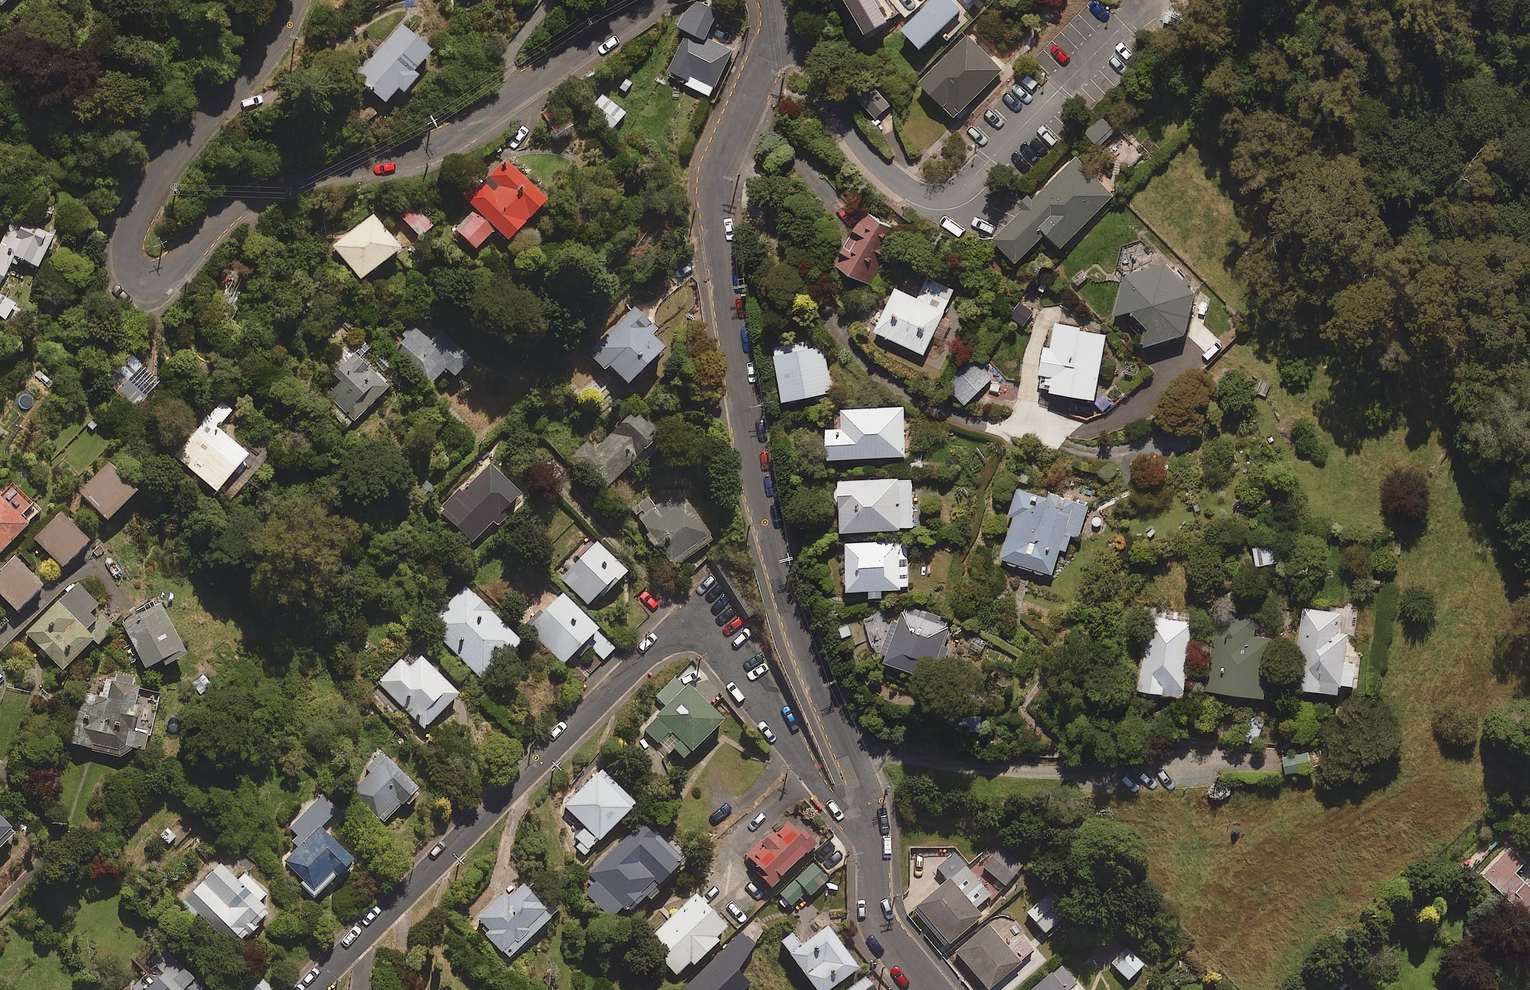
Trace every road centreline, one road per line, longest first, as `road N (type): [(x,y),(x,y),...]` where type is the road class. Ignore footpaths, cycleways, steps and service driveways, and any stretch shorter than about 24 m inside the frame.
road 1 (unclassified): [(291,0),(145,196),(125,244),(138,280),(162,278),(247,195),(443,142),(654,0)]
road 2 (unclassified): [(773,0),(770,43),(720,160),(714,213),(755,476),(784,587),(857,769),(872,831)]
road 3 (residential): [(872,831),(838,810),(718,646),(680,634),(660,642),(309,989)]
road 4 (unclassified): [(872,831),(880,921),(932,989)]

